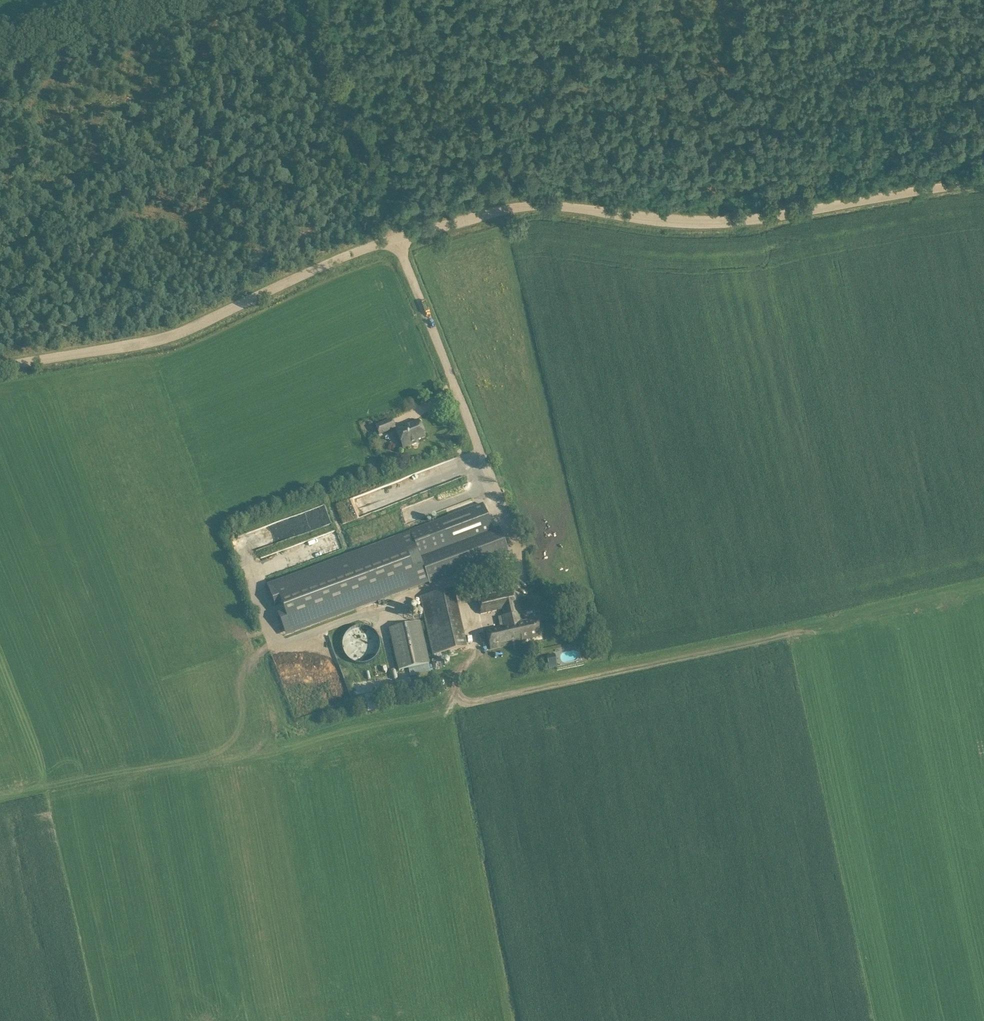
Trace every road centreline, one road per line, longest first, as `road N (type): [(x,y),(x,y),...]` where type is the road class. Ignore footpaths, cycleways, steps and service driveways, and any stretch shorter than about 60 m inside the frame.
road 1 (track): [(0,368),(171,345),(331,264),(529,205),(708,225),(983,183)]
road 2 (track): [(395,240),(301,0)]
road 3 (track): [(0,47),(196,0)]

